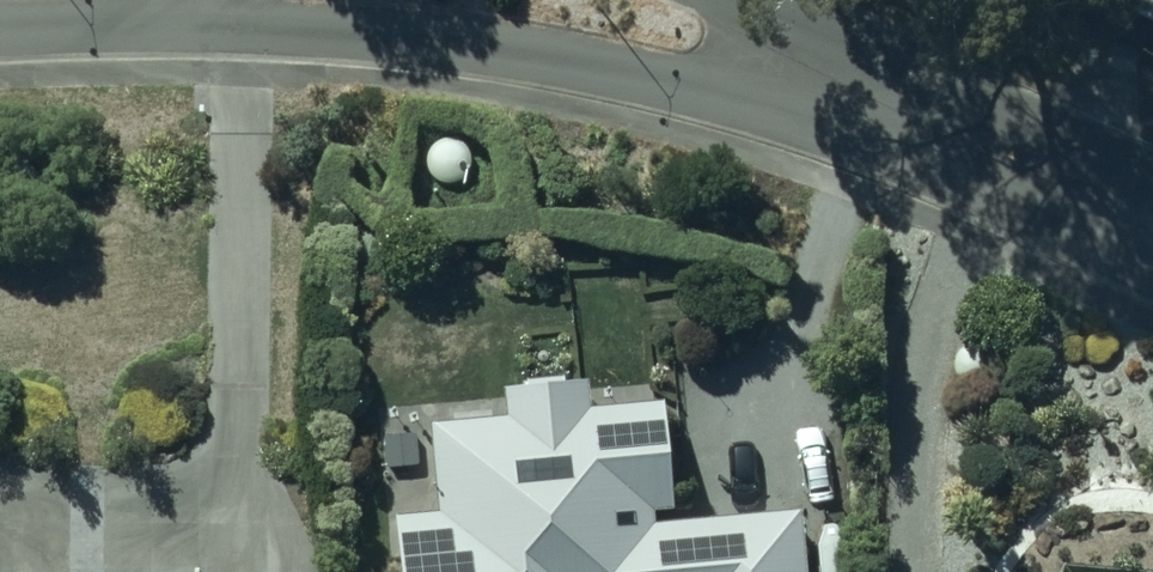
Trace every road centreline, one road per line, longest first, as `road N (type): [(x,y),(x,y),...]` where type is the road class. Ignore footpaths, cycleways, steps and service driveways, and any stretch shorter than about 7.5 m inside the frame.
road 1 (residential): [(1142,221),(785,107),(551,55),(235,14)]
road 2 (residential): [(750,0),(1005,129),(1142,221)]
road 3 (residential): [(235,14),(0,29)]

